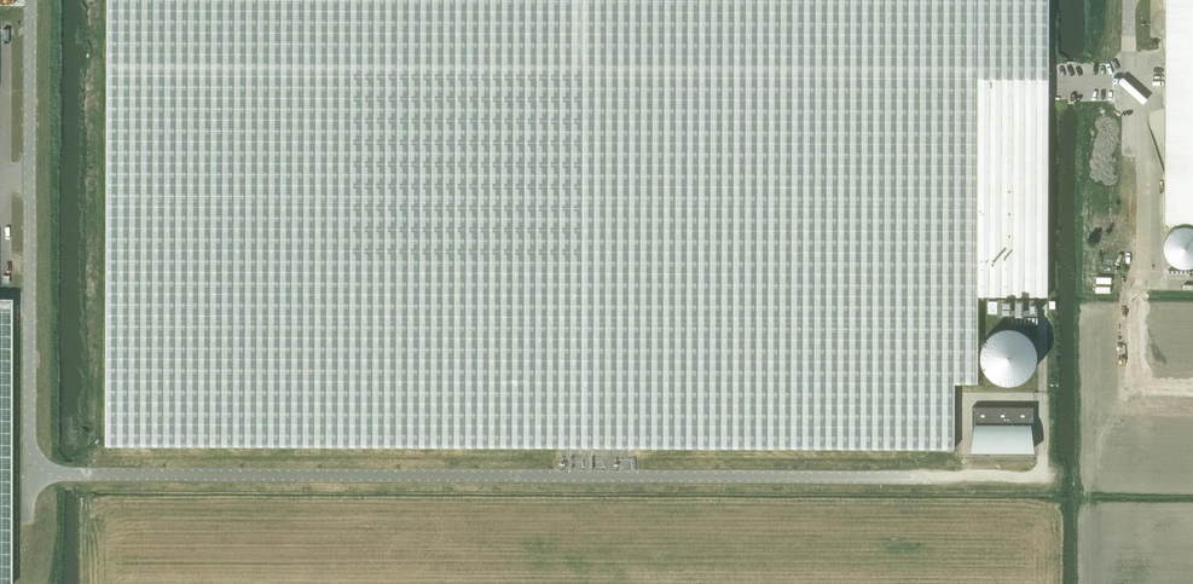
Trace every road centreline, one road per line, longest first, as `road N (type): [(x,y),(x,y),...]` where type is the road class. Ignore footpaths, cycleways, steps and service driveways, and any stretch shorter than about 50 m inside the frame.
road 1 (unclassified): [(31,474),(914,476)]
road 2 (unclassified): [(30,0),(31,474)]

